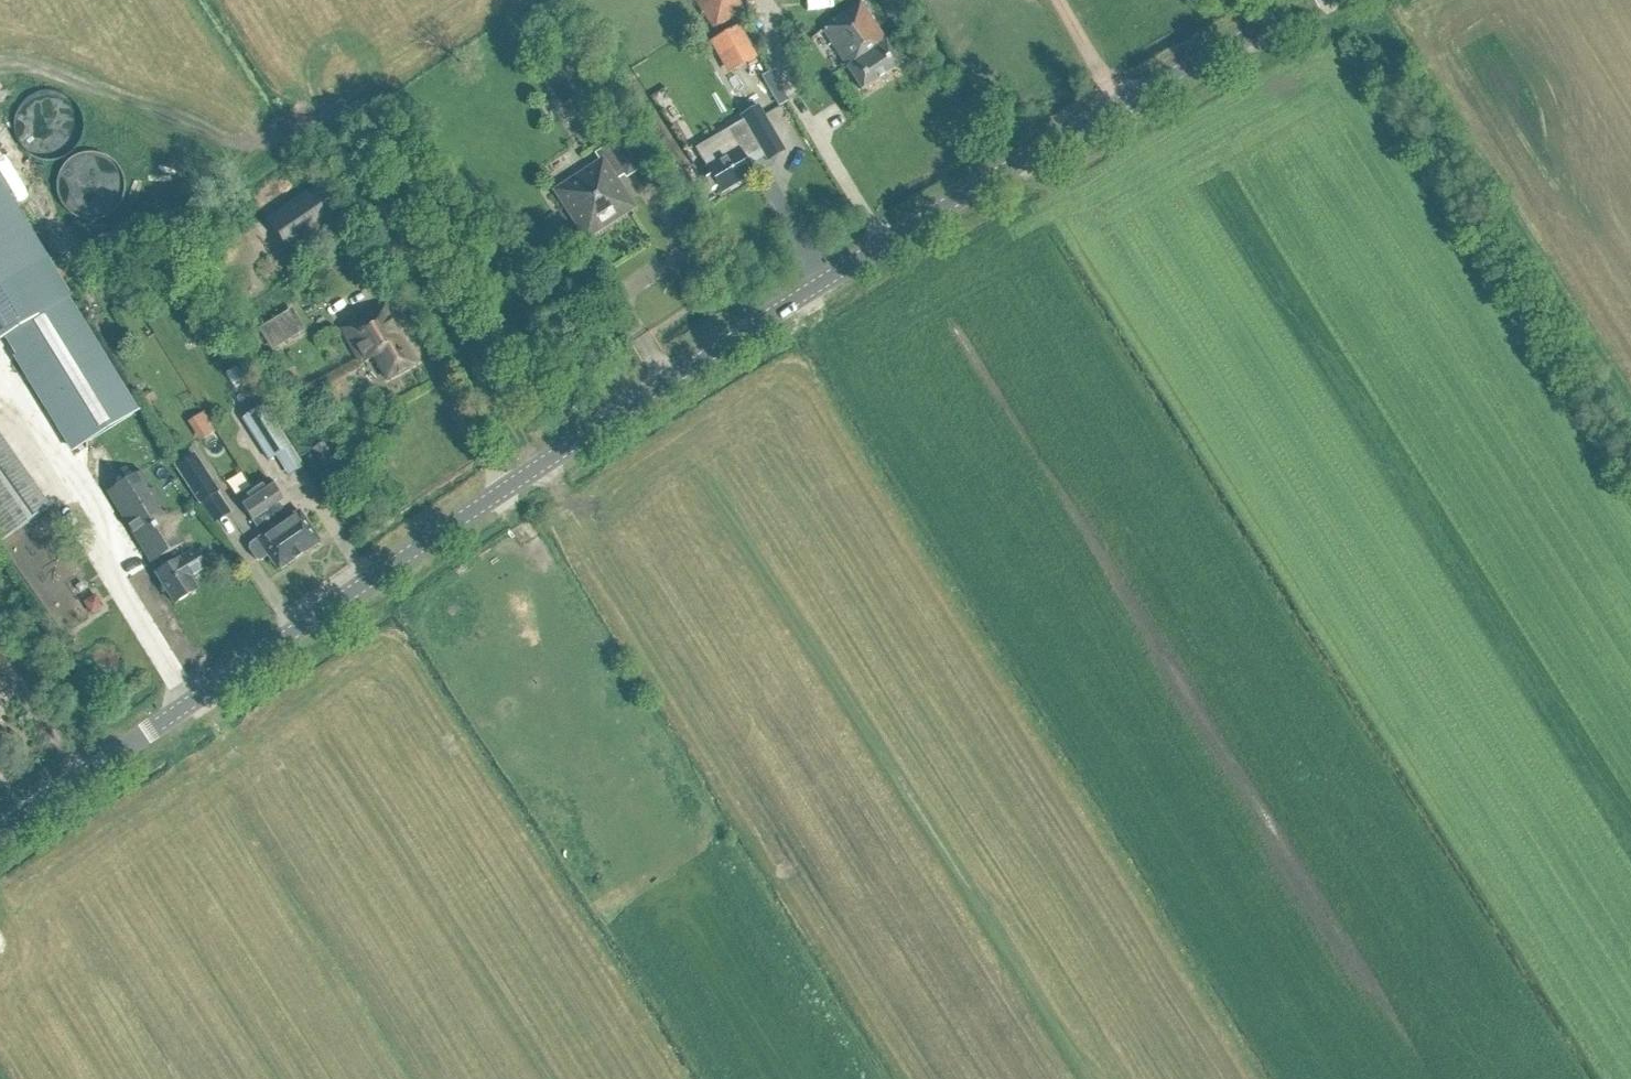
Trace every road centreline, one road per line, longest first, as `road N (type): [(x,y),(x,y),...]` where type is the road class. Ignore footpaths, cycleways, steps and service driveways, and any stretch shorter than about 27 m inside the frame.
road 1 (tertiary): [(0,835),(822,282),(1118,105),(1317,0)]

